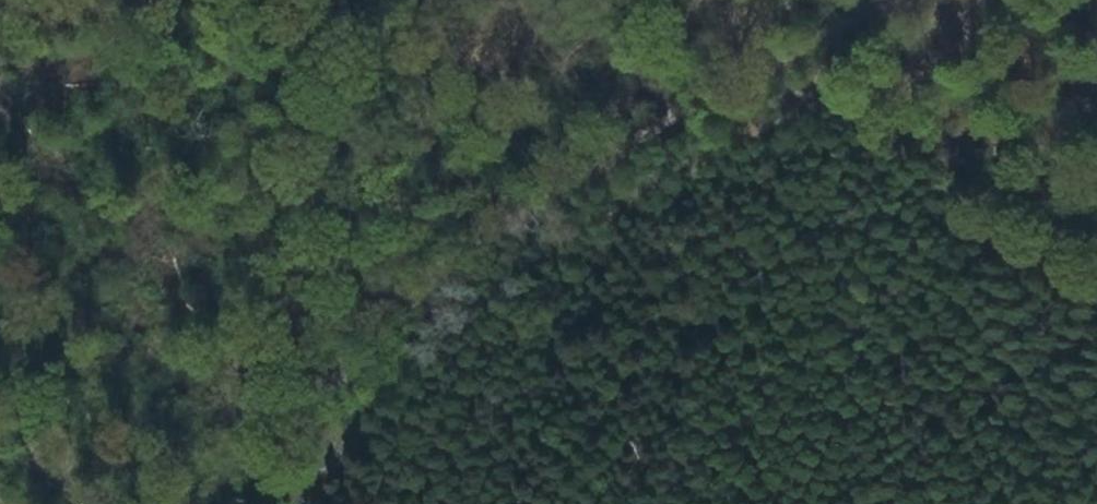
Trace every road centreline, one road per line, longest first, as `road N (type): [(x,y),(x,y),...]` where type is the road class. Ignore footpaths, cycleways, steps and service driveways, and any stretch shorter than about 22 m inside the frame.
road 1 (track): [(939,0),(607,189),(507,258),(355,395),(262,503)]

